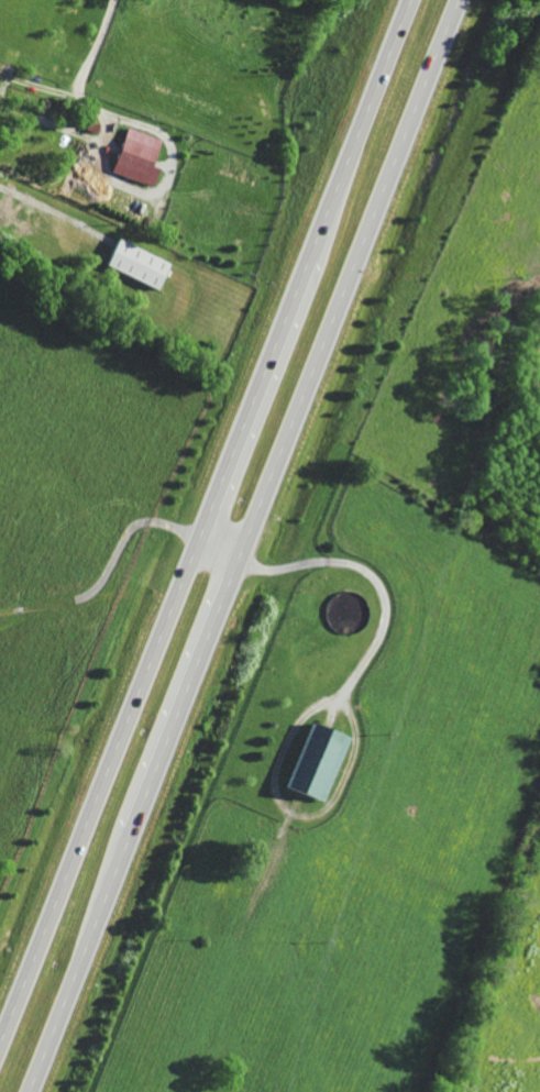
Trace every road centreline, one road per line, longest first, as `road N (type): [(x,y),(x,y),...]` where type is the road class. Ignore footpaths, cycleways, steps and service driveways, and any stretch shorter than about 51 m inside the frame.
road 1 (trunk): [(29,1091),(458,0)]
road 2 (trunk): [(409,0),(0,1042)]

